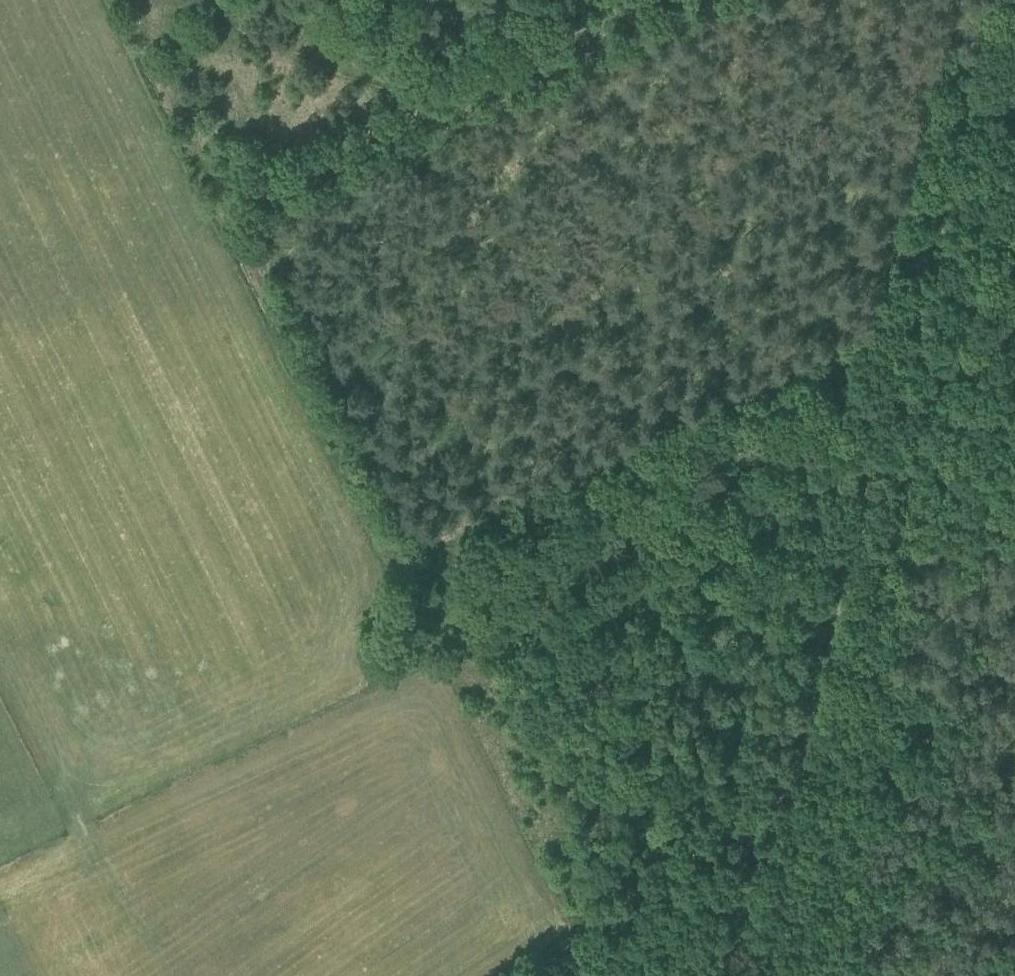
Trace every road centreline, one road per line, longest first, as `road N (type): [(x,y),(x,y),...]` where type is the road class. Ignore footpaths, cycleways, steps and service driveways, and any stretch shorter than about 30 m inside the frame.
road 1 (track): [(984,0),(778,790),(767,807)]
road 2 (track): [(767,807),(522,975)]
road 3 (track): [(767,807),(752,975)]

